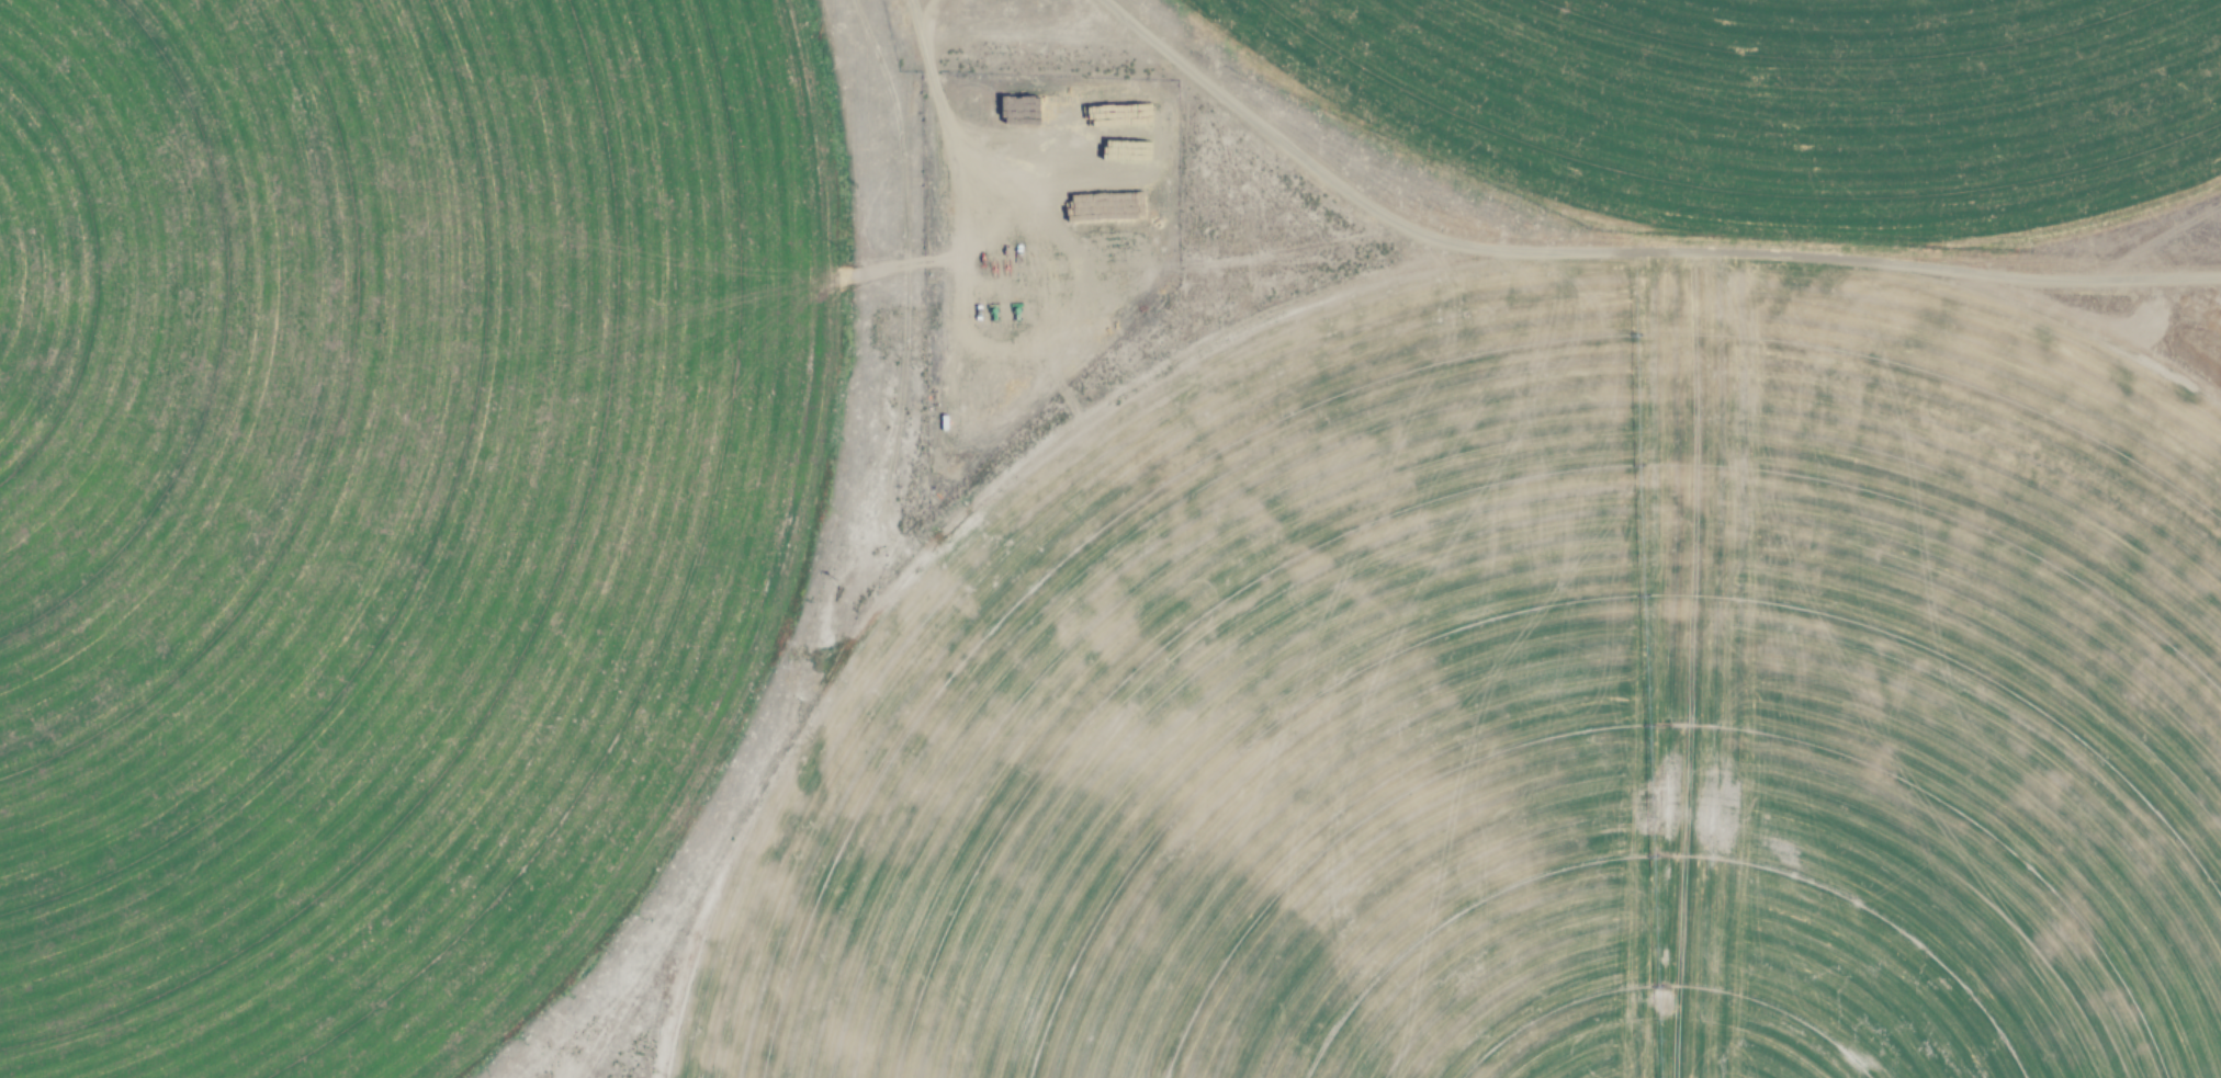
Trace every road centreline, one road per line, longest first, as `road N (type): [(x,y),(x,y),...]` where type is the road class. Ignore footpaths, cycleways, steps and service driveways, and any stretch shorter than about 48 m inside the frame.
road 1 (track): [(887,0),(911,218)]

